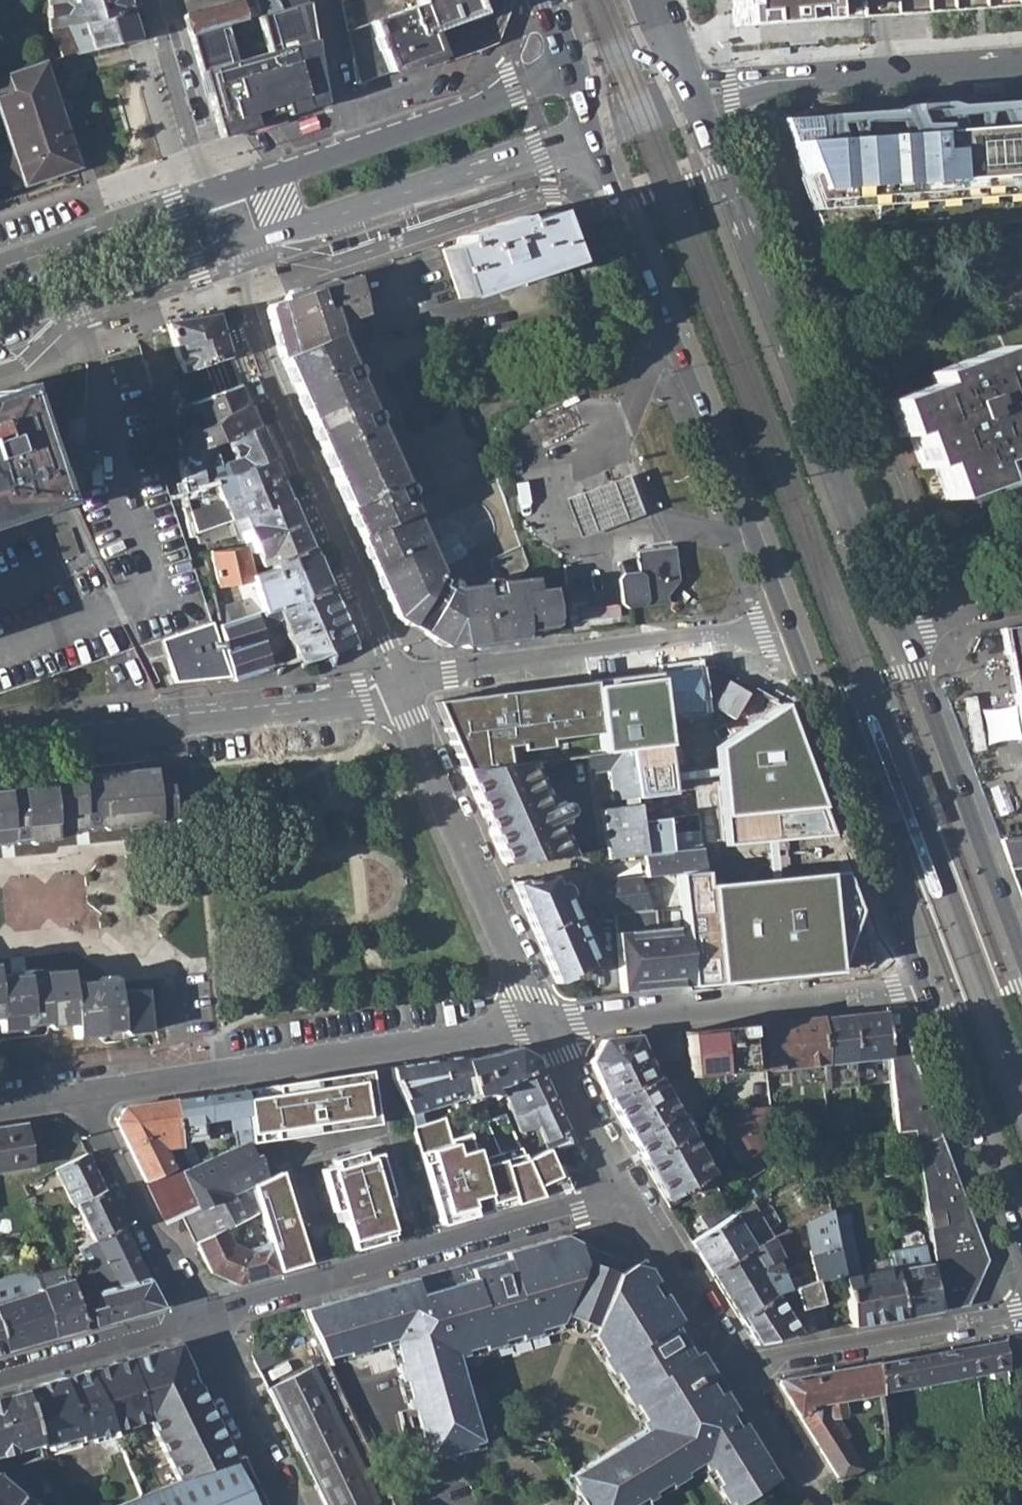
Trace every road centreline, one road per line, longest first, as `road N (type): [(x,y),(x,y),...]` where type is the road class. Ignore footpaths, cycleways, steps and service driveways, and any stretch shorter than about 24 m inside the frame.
road 1 (secondary): [(893,621),(692,94)]
road 2 (secondary): [(591,130),(794,628)]
road 3 (residential): [(399,690),(258,360),(225,254)]
road 4 (residential): [(80,1096),(535,1021)]
road 5 (residential): [(198,1320),(627,1192)]
road 6 (residential): [(0,738),(399,690)]
road 7 (residential): [(399,690),(794,628)]
road 8 (residential): [(535,1021),(931,981)]
road 9 (secondary): [(225,254),(591,130)]
road 10 (secondary): [(794,628),(931,981)]
road 11 (residential): [(399,690),(535,1021)]
road 12 (secondary): [(1021,952),(893,621)]
road 13 (residential): [(1021,69),(692,94)]
road 14 (residential): [(735,1366),(1021,1315)]
road 15 (secondary): [(931,981),(1021,1227)]
road 16 (residential): [(80,1096),(198,1320)]
road 17 (secondary): [(0,329),(225,254)]
road 18 (secondary): [(570,68),(520,94),(359,145)]
road 19 (secondary): [(205,194),(0,261)]
road 20 (residential): [(0,1378),(198,1320)]
road 21 (residential): [(627,1192),(735,1366)]
road 22 (residential): [(198,1320),(282,1504)]
road 23 (residential): [(205,194),(155,0)]
road 24 (residential): [(535,1021),(627,1192)]
road 25 (secondary): [(359,145),(205,194)]
road 26 (residential): [(324,0),(359,145)]
road 27 (residential): [(735,1366),(805,1476)]
road 28 (residential): [(893,621),(1021,601)]

